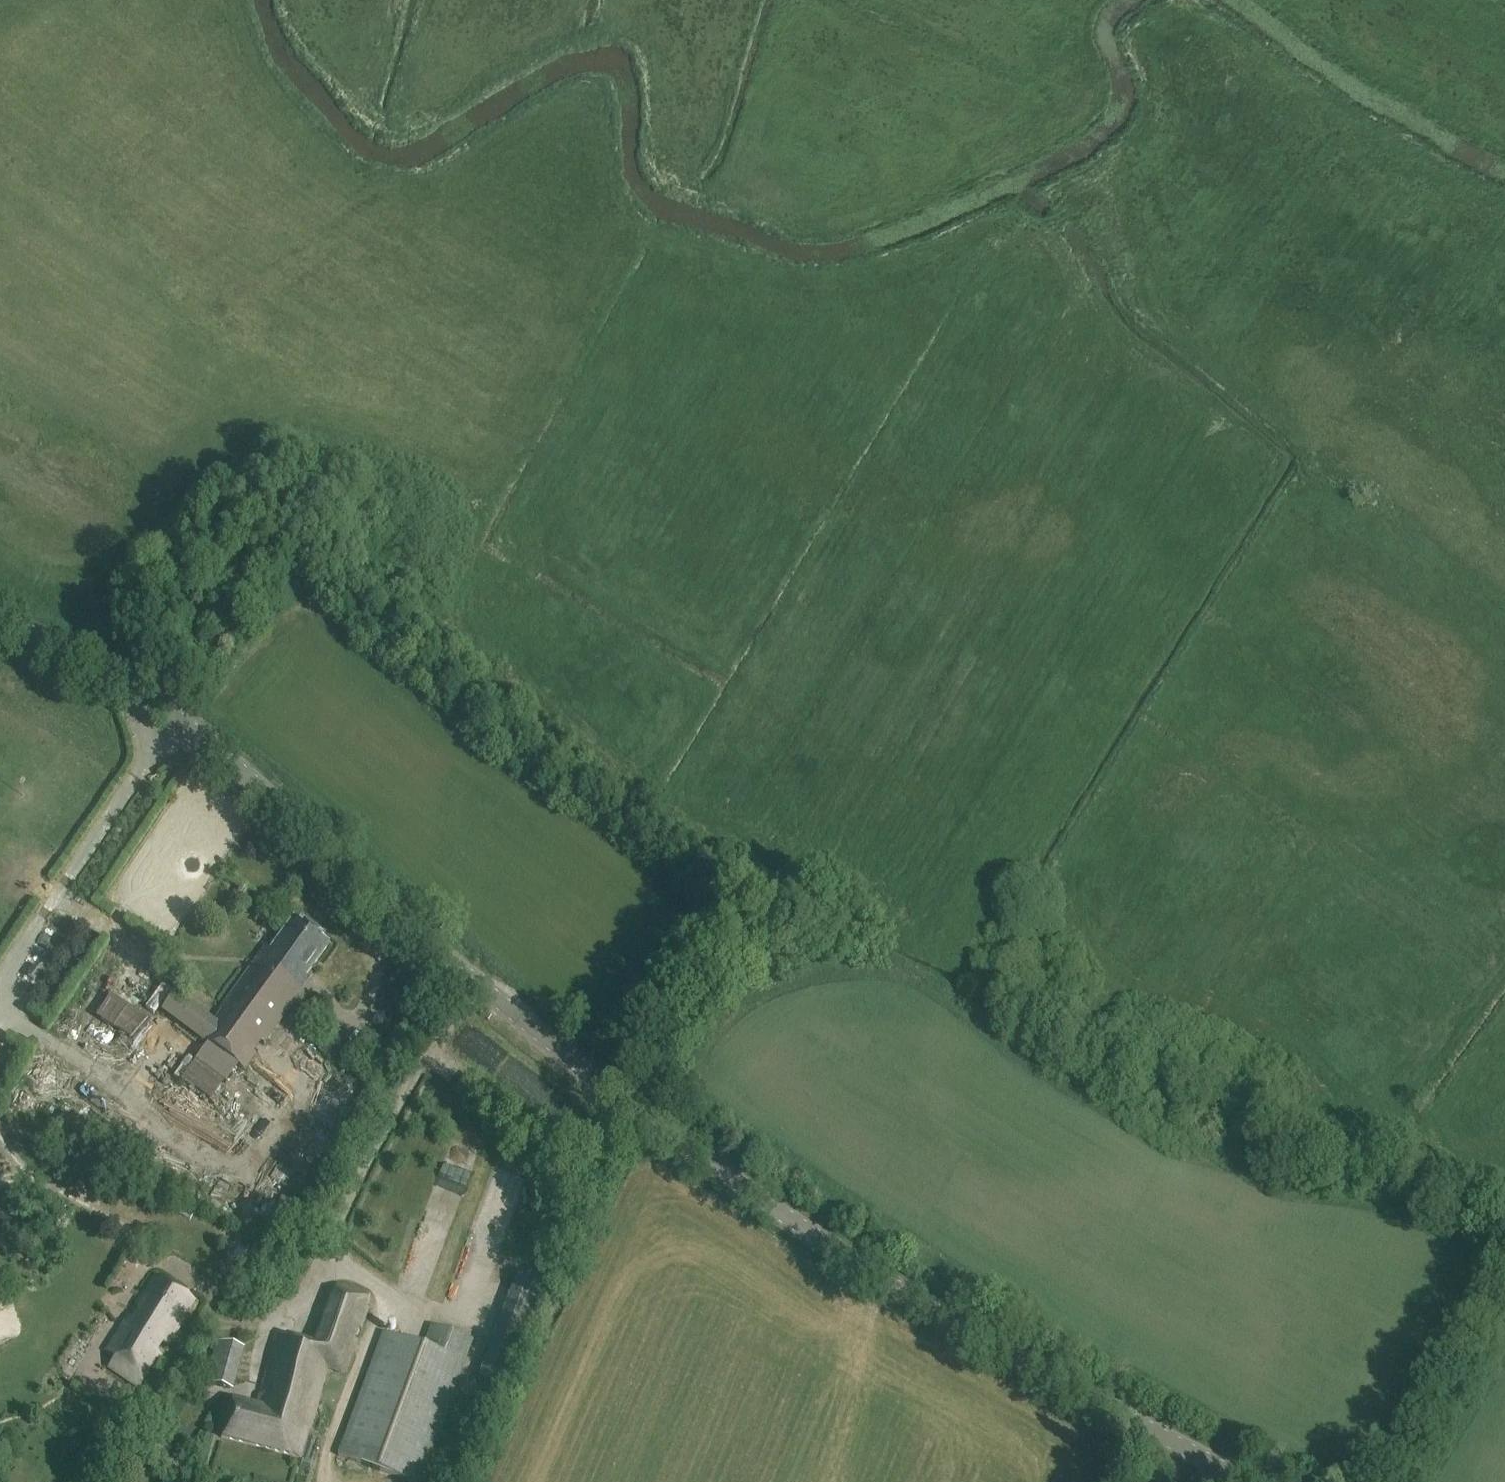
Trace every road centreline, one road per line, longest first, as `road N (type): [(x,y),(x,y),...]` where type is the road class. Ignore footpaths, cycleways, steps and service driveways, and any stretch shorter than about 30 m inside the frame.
road 1 (tertiary): [(0,621),(175,715),(471,978),(777,1209),(1023,1360),(1245,1481)]
road 2 (track): [(89,1481),(129,1414),(159,1387),(188,1337),(209,1324)]

